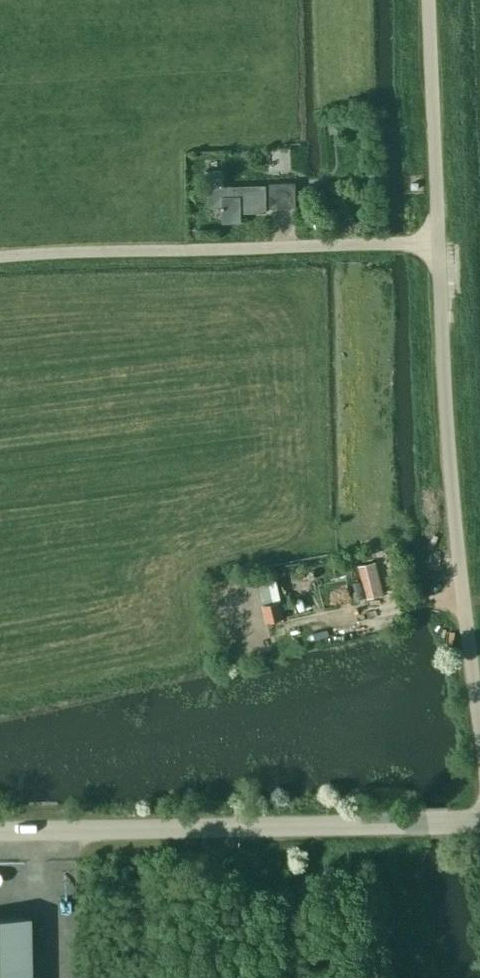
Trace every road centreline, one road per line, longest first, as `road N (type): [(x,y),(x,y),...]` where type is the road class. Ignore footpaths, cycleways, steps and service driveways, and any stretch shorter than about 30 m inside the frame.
road 1 (unclassified): [(479,735),(448,450),(427,0)]
road 2 (unclassified): [(0,831),(479,820)]

